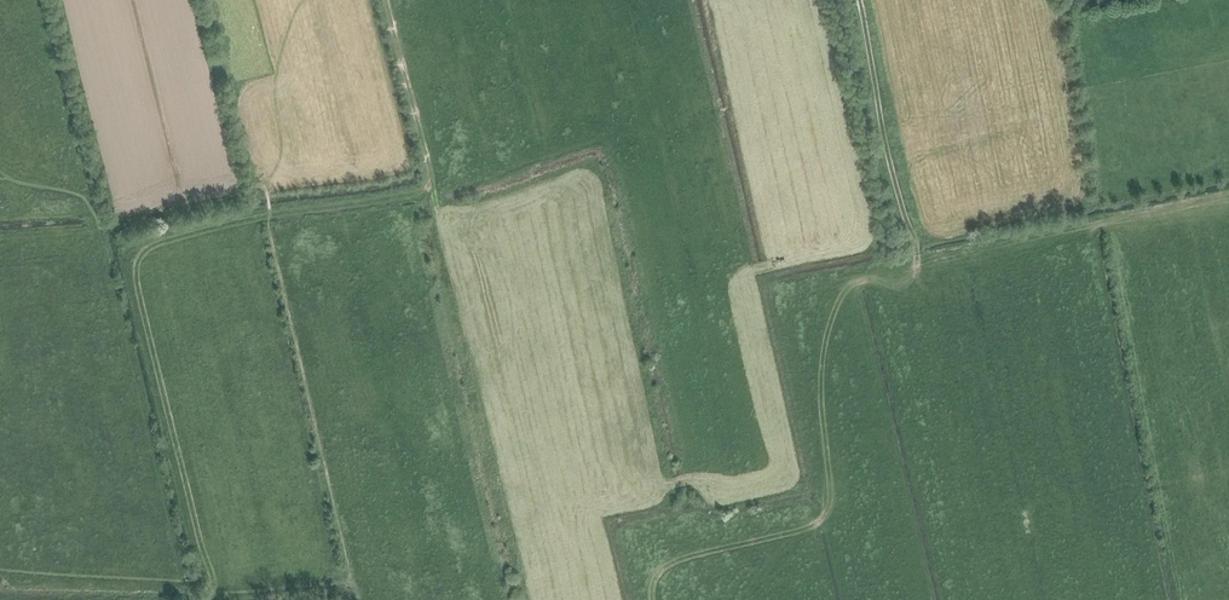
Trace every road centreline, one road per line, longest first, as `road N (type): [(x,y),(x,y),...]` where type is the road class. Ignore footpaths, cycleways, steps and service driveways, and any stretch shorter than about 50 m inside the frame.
road 1 (track): [(386,0),(432,177),(427,190),(269,216),(166,245),(147,261),(145,290),(215,594),(210,599)]
road 2 (track): [(905,232),(851,0)]

